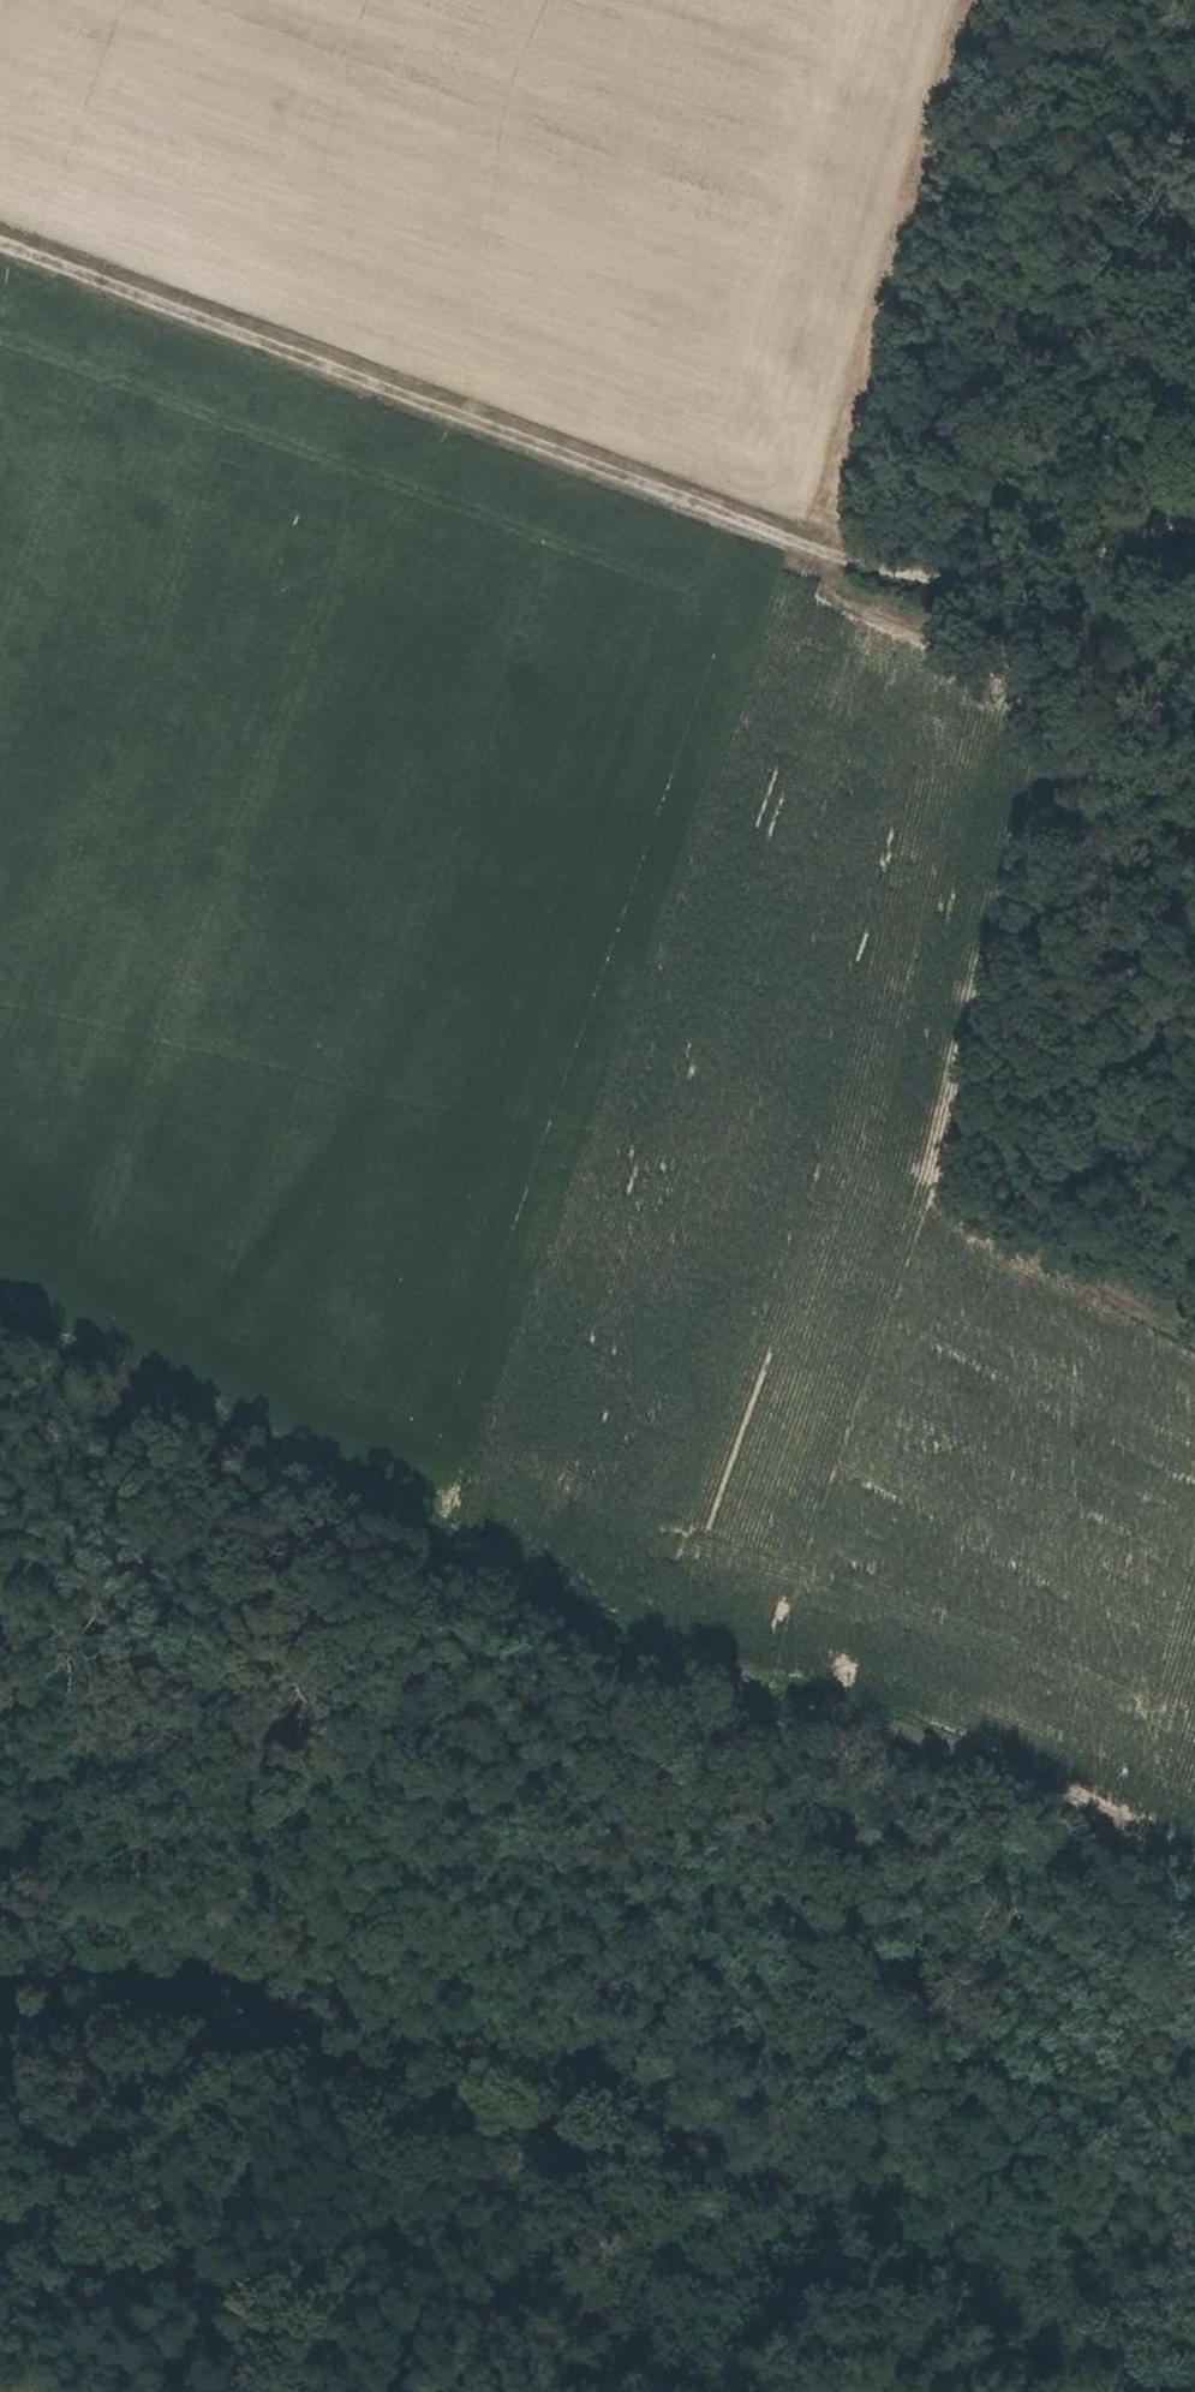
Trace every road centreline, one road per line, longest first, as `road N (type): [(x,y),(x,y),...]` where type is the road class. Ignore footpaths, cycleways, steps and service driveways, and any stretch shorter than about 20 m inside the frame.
road 1 (track): [(0,245),(809,553),(903,576),(1000,572),(1194,522)]

